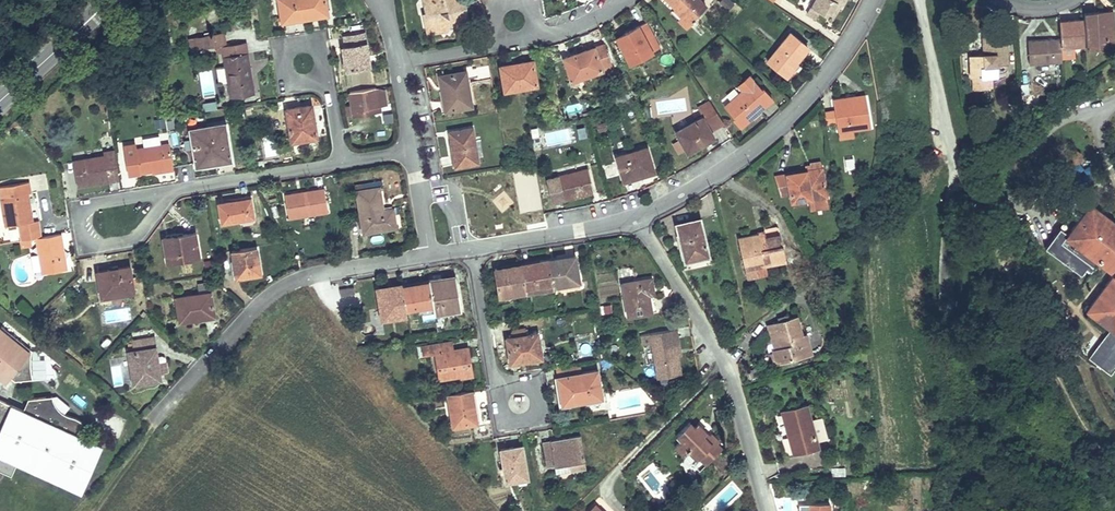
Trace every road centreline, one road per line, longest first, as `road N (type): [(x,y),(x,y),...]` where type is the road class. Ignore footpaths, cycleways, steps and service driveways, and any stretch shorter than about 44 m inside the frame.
road 1 (residential): [(465,246),(634,215),(699,185),(802,102),(871,0)]
road 2 (residential): [(160,408),(275,289),(301,275),(426,252)]
road 3 (track): [(966,185),(1059,381),(1114,469)]
road 4 (track): [(920,0),(966,185),(1031,208),(1045,202)]
road 5 (residential): [(378,0),(398,56),(416,185)]
road 6 (primary): [(109,0),(0,101)]

